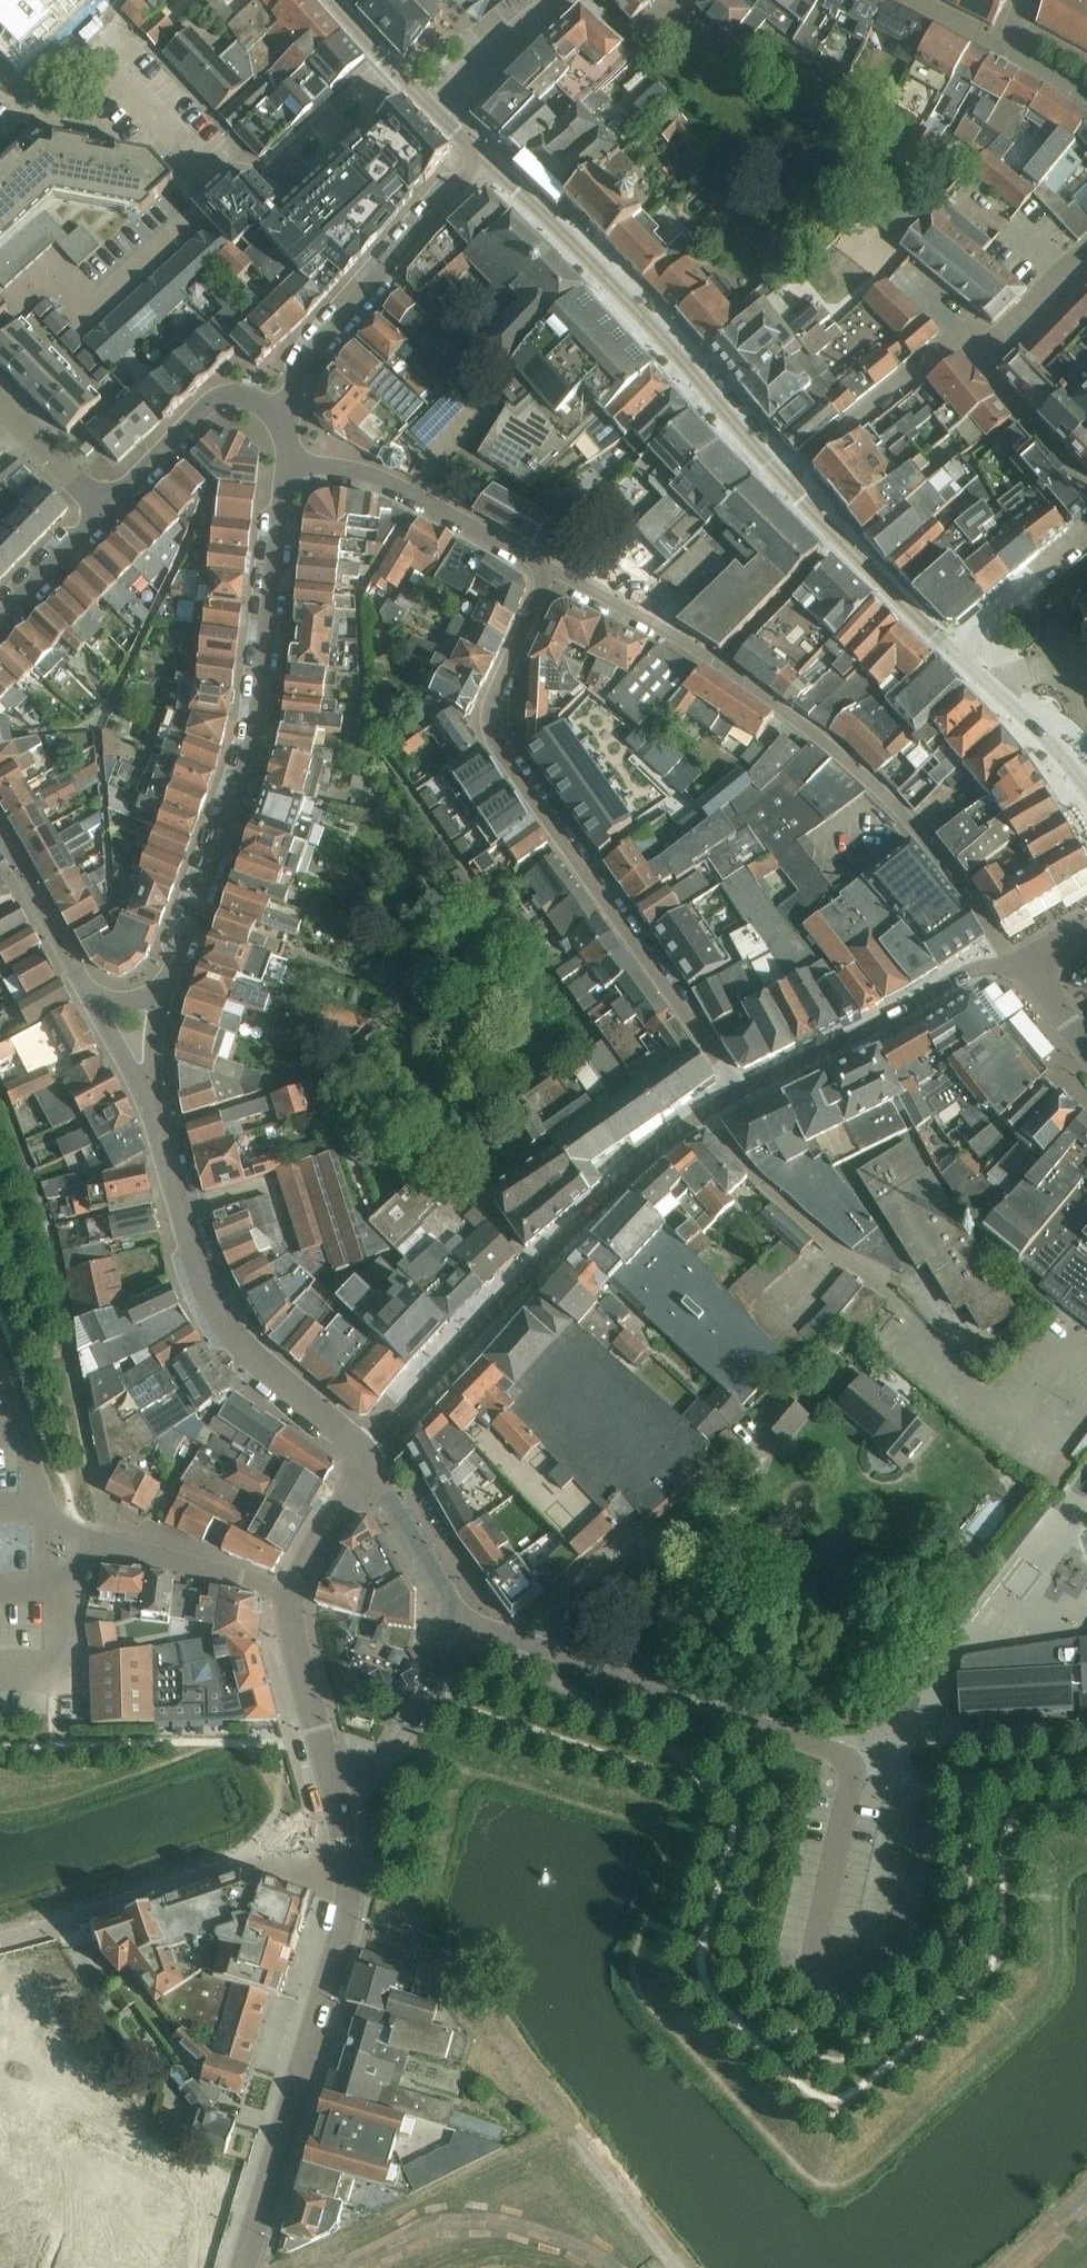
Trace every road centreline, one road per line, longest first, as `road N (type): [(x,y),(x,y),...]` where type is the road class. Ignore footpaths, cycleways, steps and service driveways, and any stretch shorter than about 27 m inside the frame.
road 1 (residential): [(554,573),(498,701),(498,740),(740,1091)]
road 2 (residential): [(155,1026),(257,736),(291,463)]
road 3 (residential): [(369,1455),(617,1188),(740,1091)]
road 4 (residential): [(155,1026),(164,1128),(215,1296),(248,1356),(369,1455)]
road 5 (residential): [(247,2267),(349,1922),(354,1884),(339,1794)]
road 6 (track): [(344,1937),(443,1965),(679,2267)]
road 7 (residential): [(888,1759),(841,1753),(451,1618)]
road 8 (residential): [(779,475),(634,299),(485,155)]
road 9 (residential): [(721,667),(868,776),(928,840),(1005,948),(1033,963)]
road 10 (residential): [(76,39),(198,165),(190,222),(108,299)]
road 11 (residential): [(287,417),(300,380),(330,336),(485,155)]
road 12 (residential): [(740,1091),(965,975),(1033,963)]
road 13 (residential): [(291,463),(365,475),(554,573)]
road 14 (residential): [(0,837),(91,991),(121,1019),(155,1026)]
road 15 (residential): [(779,475),(947,346),(975,343)]
road 16 (residential): [(287,417),(237,400),(213,404),(112,511)]
road 17 (residential): [(295,1598),(83,1541)]
road 18 (residential): [(451,1618),(402,1752),(339,1794)]
road 19 (residential): [(485,155),(342,0)]
road 20 (residential): [(339,1794),(293,1622),(295,1598)]
road 21 (residential): [(1086,806),(1021,717),(957,653)]
road 22 (residential): [(554,573),(721,667)]
road 23 (residential): [(369,1455),(456,1600),(451,1618)]
road 24 (residential): [(1086,486),(985,372),(975,343)]
road 25 (residential): [(842,538),(721,667)]
road 26 (residential): [(957,653),(1086,536)]
road 27 (residential): [(112,511),(0,632)]
road 28 (residential): [(957,653),(842,538)]
road 29 (residential): [(295,1598),(369,1455)]
road 30 (residential): [(112,511),(0,397)]
road 31 (residential): [(975,343),(1006,338),(1086,253)]

